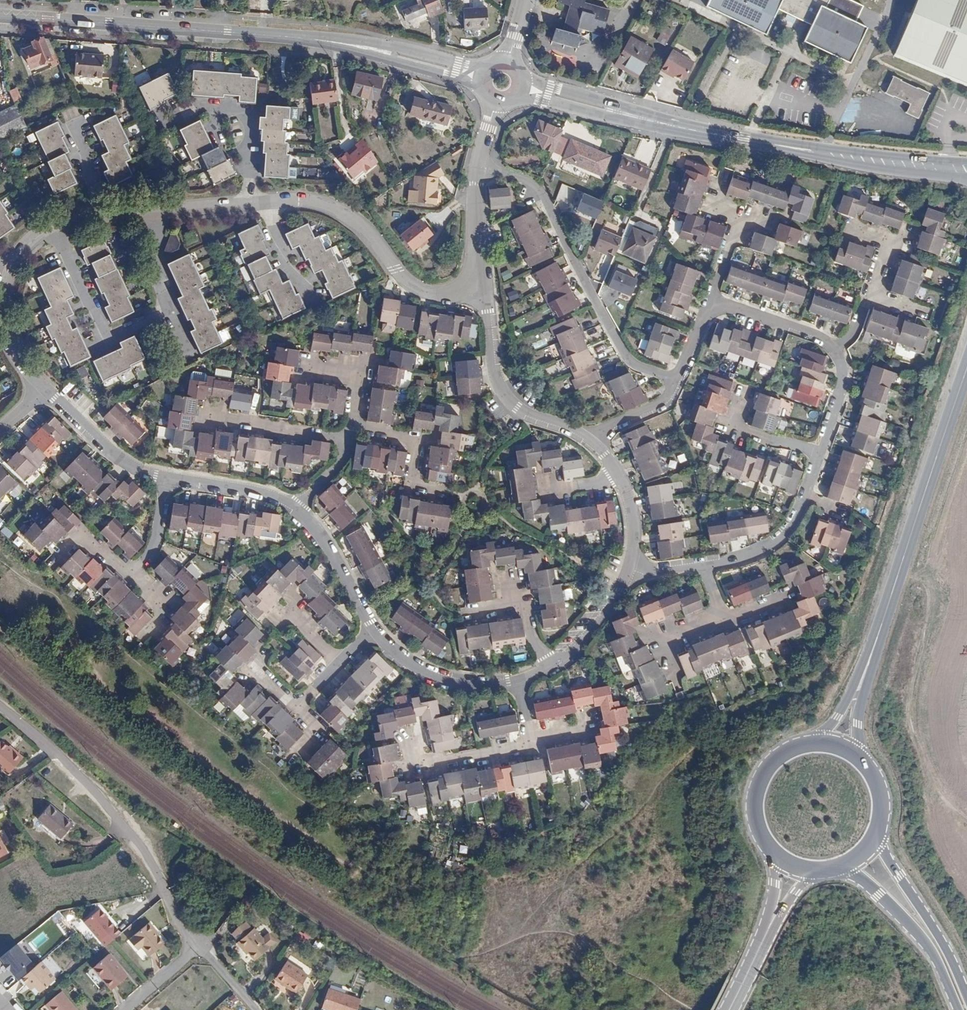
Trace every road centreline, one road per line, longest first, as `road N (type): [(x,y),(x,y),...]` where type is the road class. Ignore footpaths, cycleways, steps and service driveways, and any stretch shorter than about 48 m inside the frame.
road 1 (residential): [(483,289),(419,289),(345,214),(297,202),(54,229),(14,268),(4,314)]
road 2 (tertiary): [(0,18),(387,53)]
road 3 (residential): [(0,705),(125,825),(196,947)]
road 4 (residential): [(478,169),(535,187),(622,352),(634,364),(678,379)]
road 5 (tertiary): [(966,369),(870,660)]
road 6 (track): [(901,565),(932,600),(910,719),(932,777),(966,823)]
road 7 (residential): [(587,439),(507,397),(483,289)]
road 8 (tertiary): [(775,145),(872,168),(966,178)]
road 9 (secondary): [(835,868),(866,882),(918,933),(959,1009)]
road 10 (tertiary): [(966,161),(775,145)]
road 11 (secondary): [(966,994),(887,858),(880,825)]
road 12 (residential): [(825,452),(807,506),(768,546),(704,565)]
road 13 (residential): [(375,630),(433,675),(469,684),(520,678)]
road 14 (tertiary): [(621,113),(775,145)]
road 15 (residential): [(42,389),(133,465),(166,478)]
road 16 (secondary): [(813,741),(776,756),(756,785),(754,819),(774,854)]
road 17 (residential): [(352,426),(419,441),(412,487),(444,493)]
road 18 (residential): [(414,740),(419,769),(532,744)]
road 19 (residential): [(297,511),(335,555),(375,630)]
road 20 (residential): [(210,417),(350,440)]
road 21 (residential): [(711,303),(841,349)]
road 22 (residential): [(166,478),(251,491),(297,511)]
road 23 (residential): [(548,668),(598,619),(628,570)]
road 24 (residential): [(825,452),(734,427),(744,399)]

